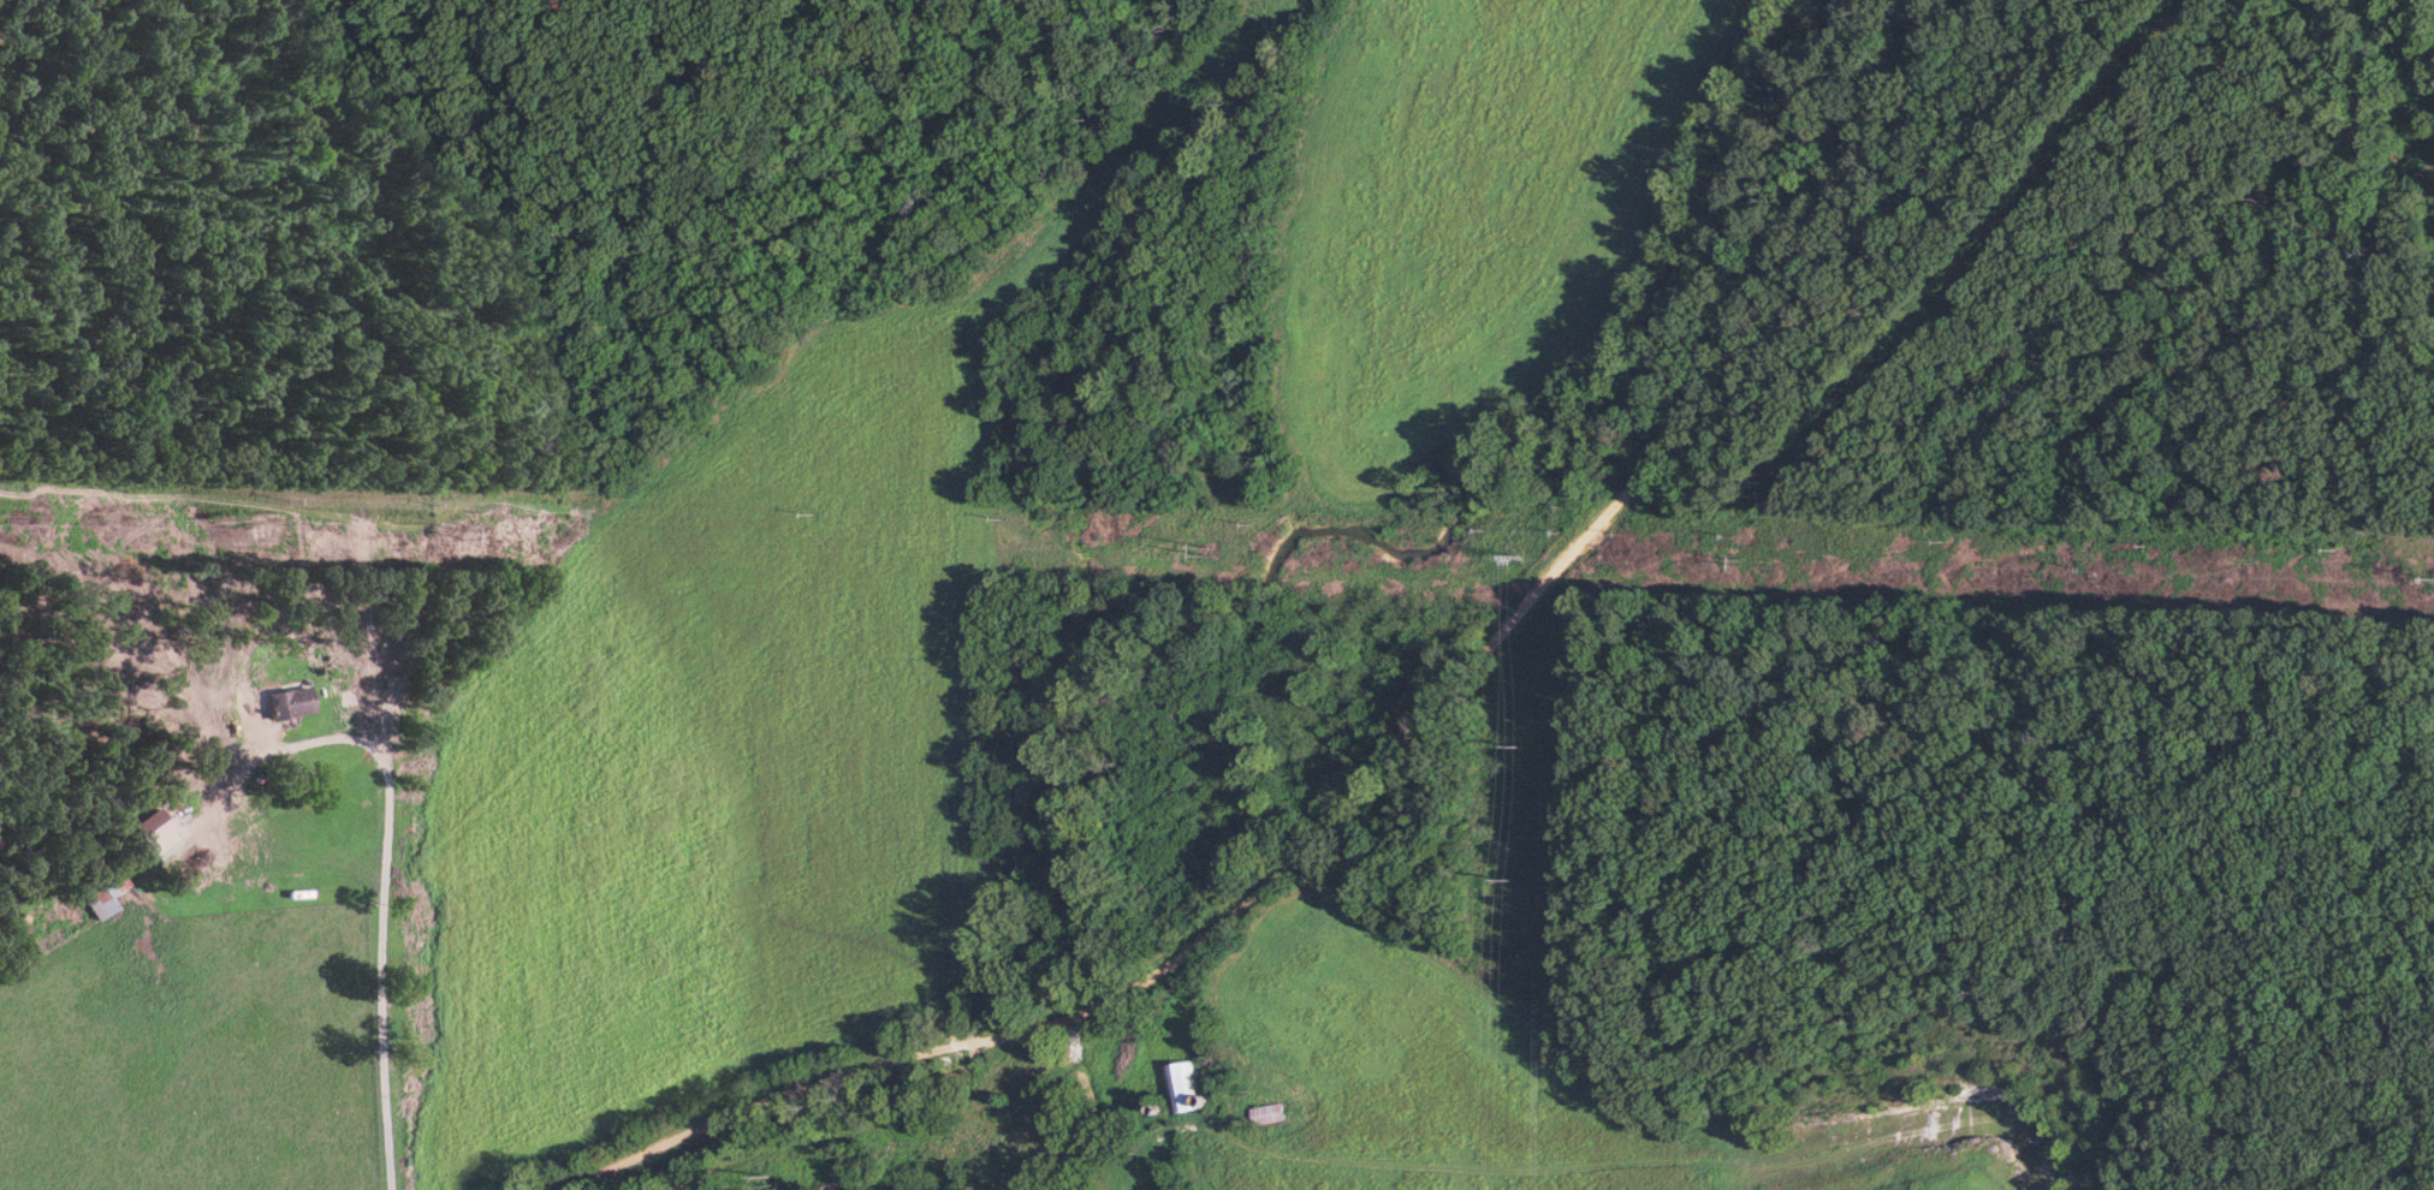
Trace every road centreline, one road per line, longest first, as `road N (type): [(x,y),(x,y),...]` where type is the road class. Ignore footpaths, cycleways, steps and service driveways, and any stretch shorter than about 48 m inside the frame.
road 1 (residential): [(581,1189),(742,1113),(1115,994),(1319,837),(1486,649),(1706,376),(1941,0)]

